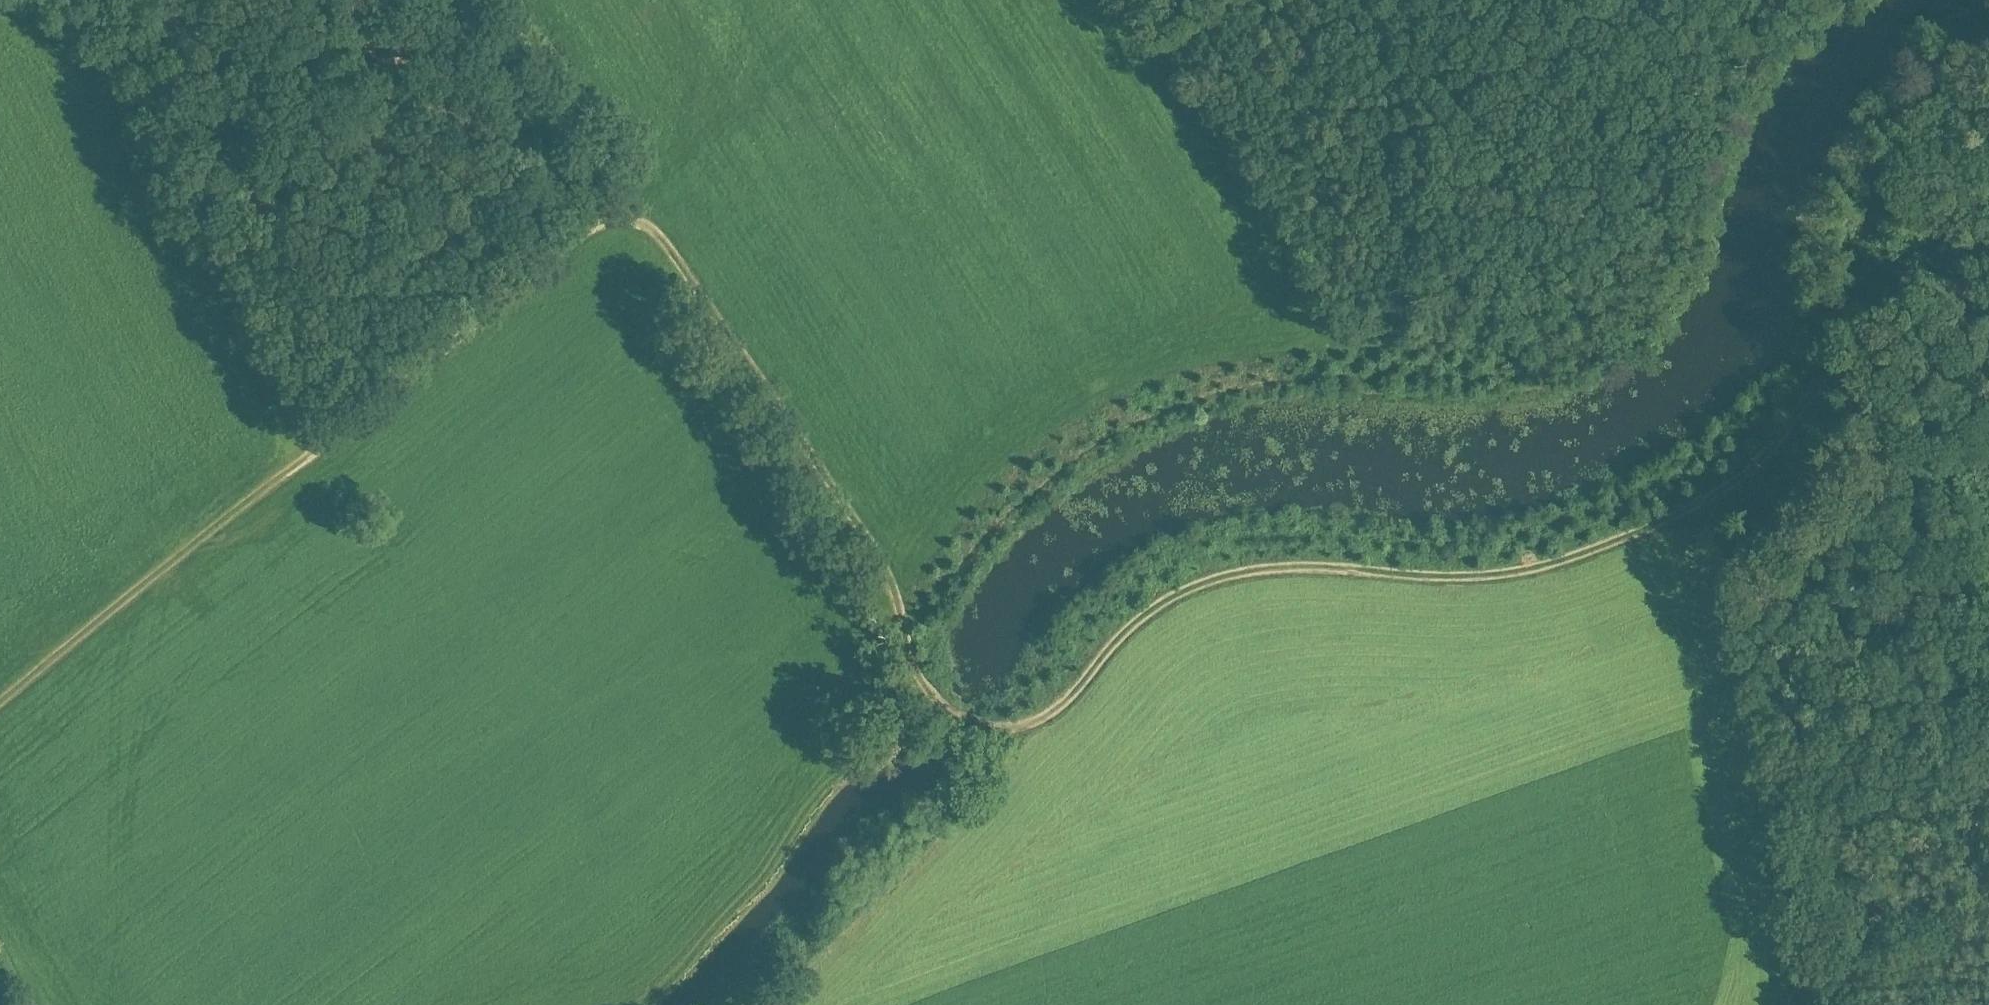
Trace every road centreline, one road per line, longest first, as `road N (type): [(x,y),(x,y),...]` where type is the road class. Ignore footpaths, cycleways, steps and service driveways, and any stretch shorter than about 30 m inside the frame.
road 1 (track): [(1939,269),(1862,316),(1820,371),(1787,437),(1692,508),(1585,552),(1493,570),(1240,570),(1185,590),(1128,628),(1055,710),(987,728),(919,683),(899,591),(645,223),(608,217),(456,329),(0,701)]

